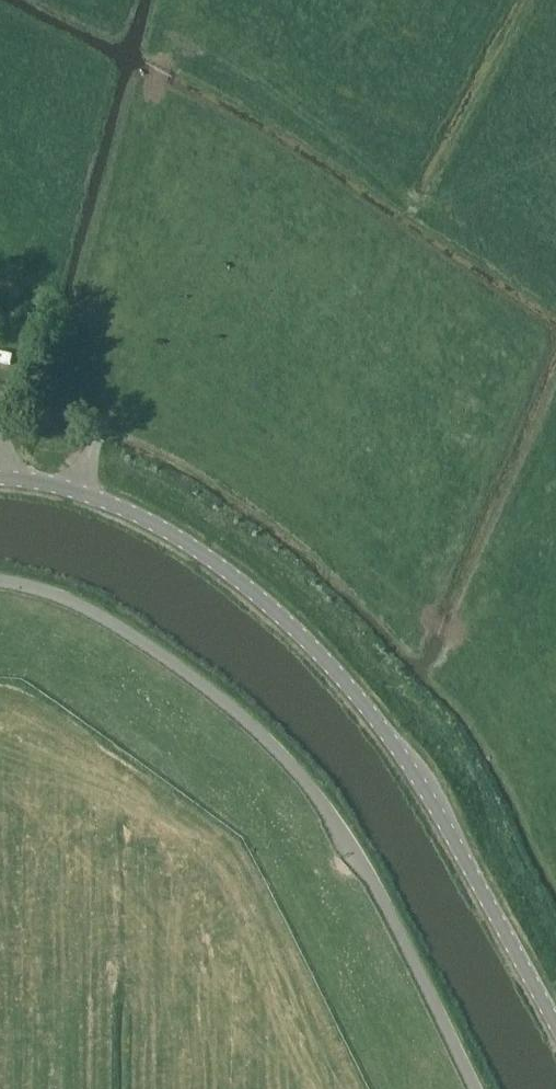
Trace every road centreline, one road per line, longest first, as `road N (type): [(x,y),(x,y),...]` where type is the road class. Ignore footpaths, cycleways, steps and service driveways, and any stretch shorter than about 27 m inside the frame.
road 1 (unclassified): [(0,485),(38,486),(173,537),(270,609),(360,699),(426,788),(555,1023)]
road 2 (unclassified): [(0,581),(104,618),(282,756),(358,856),(474,1088)]
road 3 (track): [(167,53),(97,448),(76,501)]

